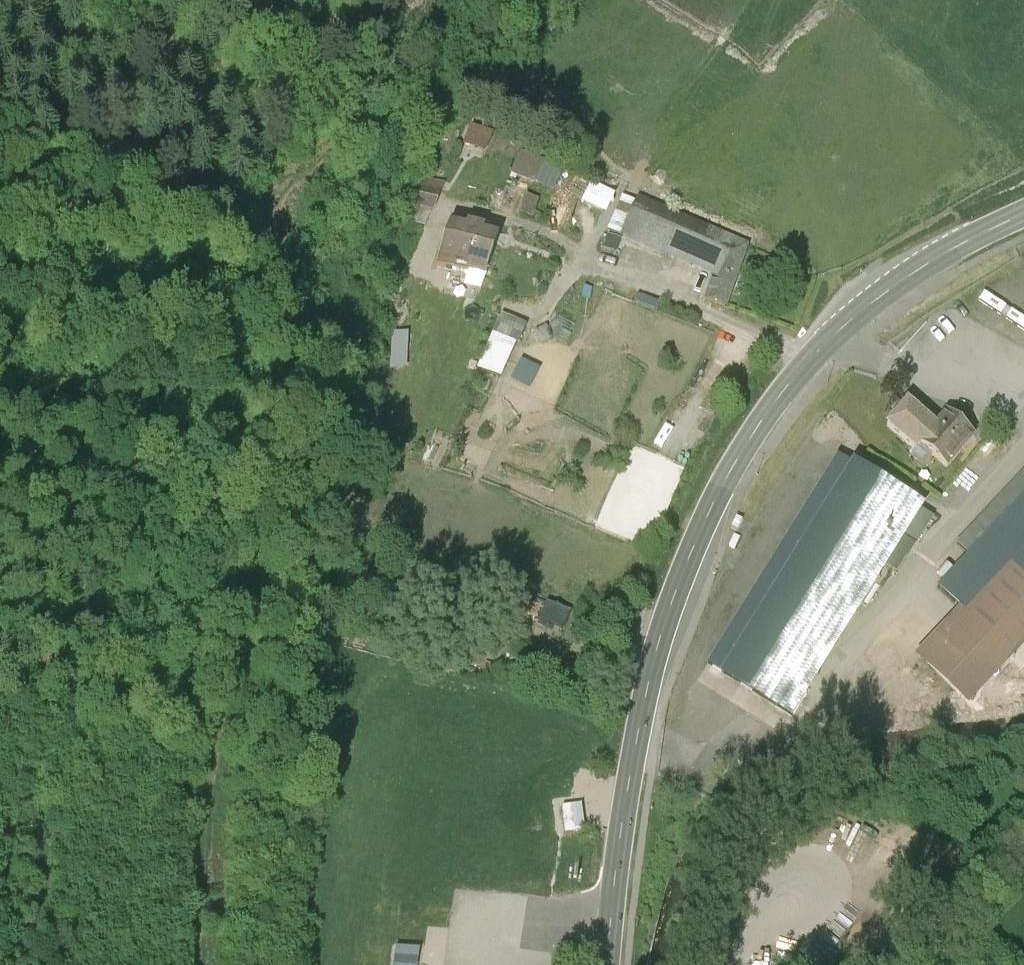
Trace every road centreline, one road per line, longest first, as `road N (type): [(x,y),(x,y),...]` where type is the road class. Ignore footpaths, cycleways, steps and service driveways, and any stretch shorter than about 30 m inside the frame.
road 1 (track): [(200,964),(206,801),(291,320),(268,203),(294,165),(341,134),(440,0)]
road 2 (secondary): [(1023,214),(900,282),(856,316),(788,387),(730,471),(657,647),(618,853),(607,964)]

